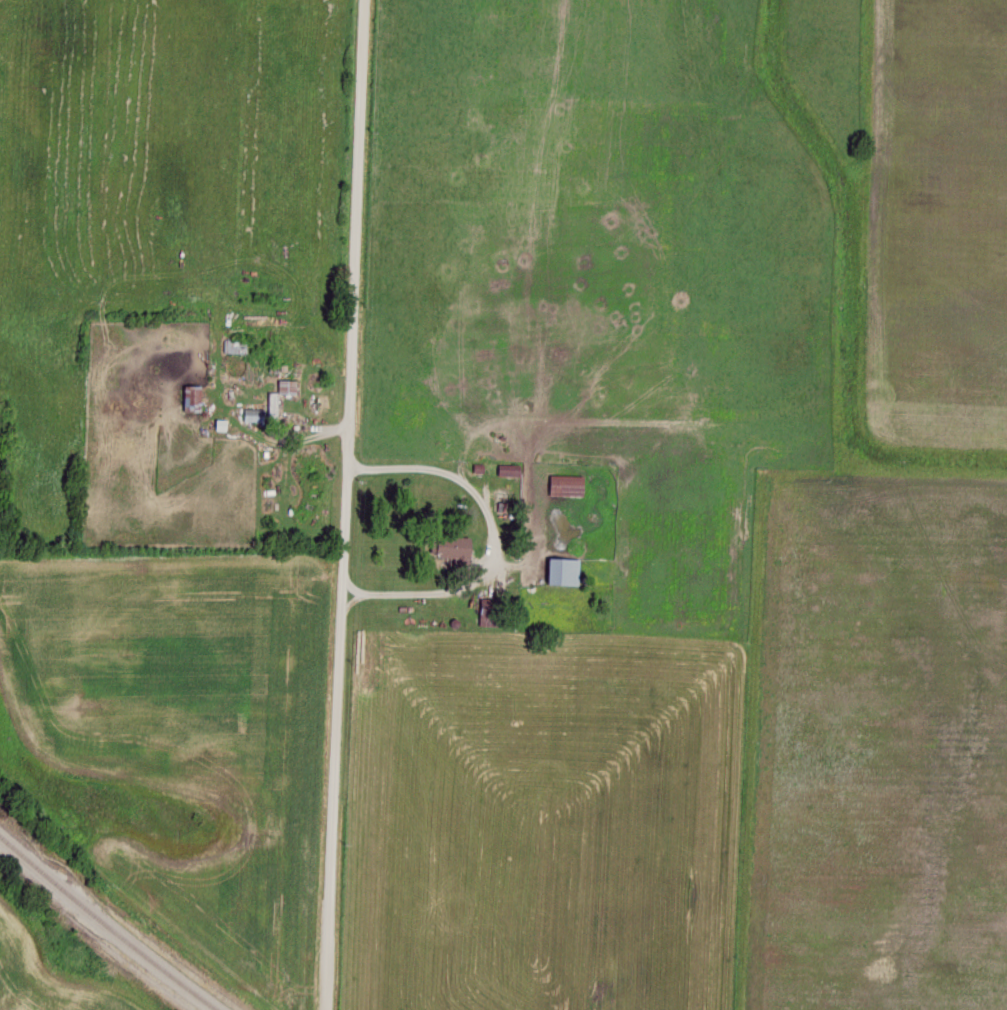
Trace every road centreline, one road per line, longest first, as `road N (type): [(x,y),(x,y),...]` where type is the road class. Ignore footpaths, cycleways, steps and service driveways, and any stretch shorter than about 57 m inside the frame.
road 1 (residential): [(327,1009),(364,0)]

